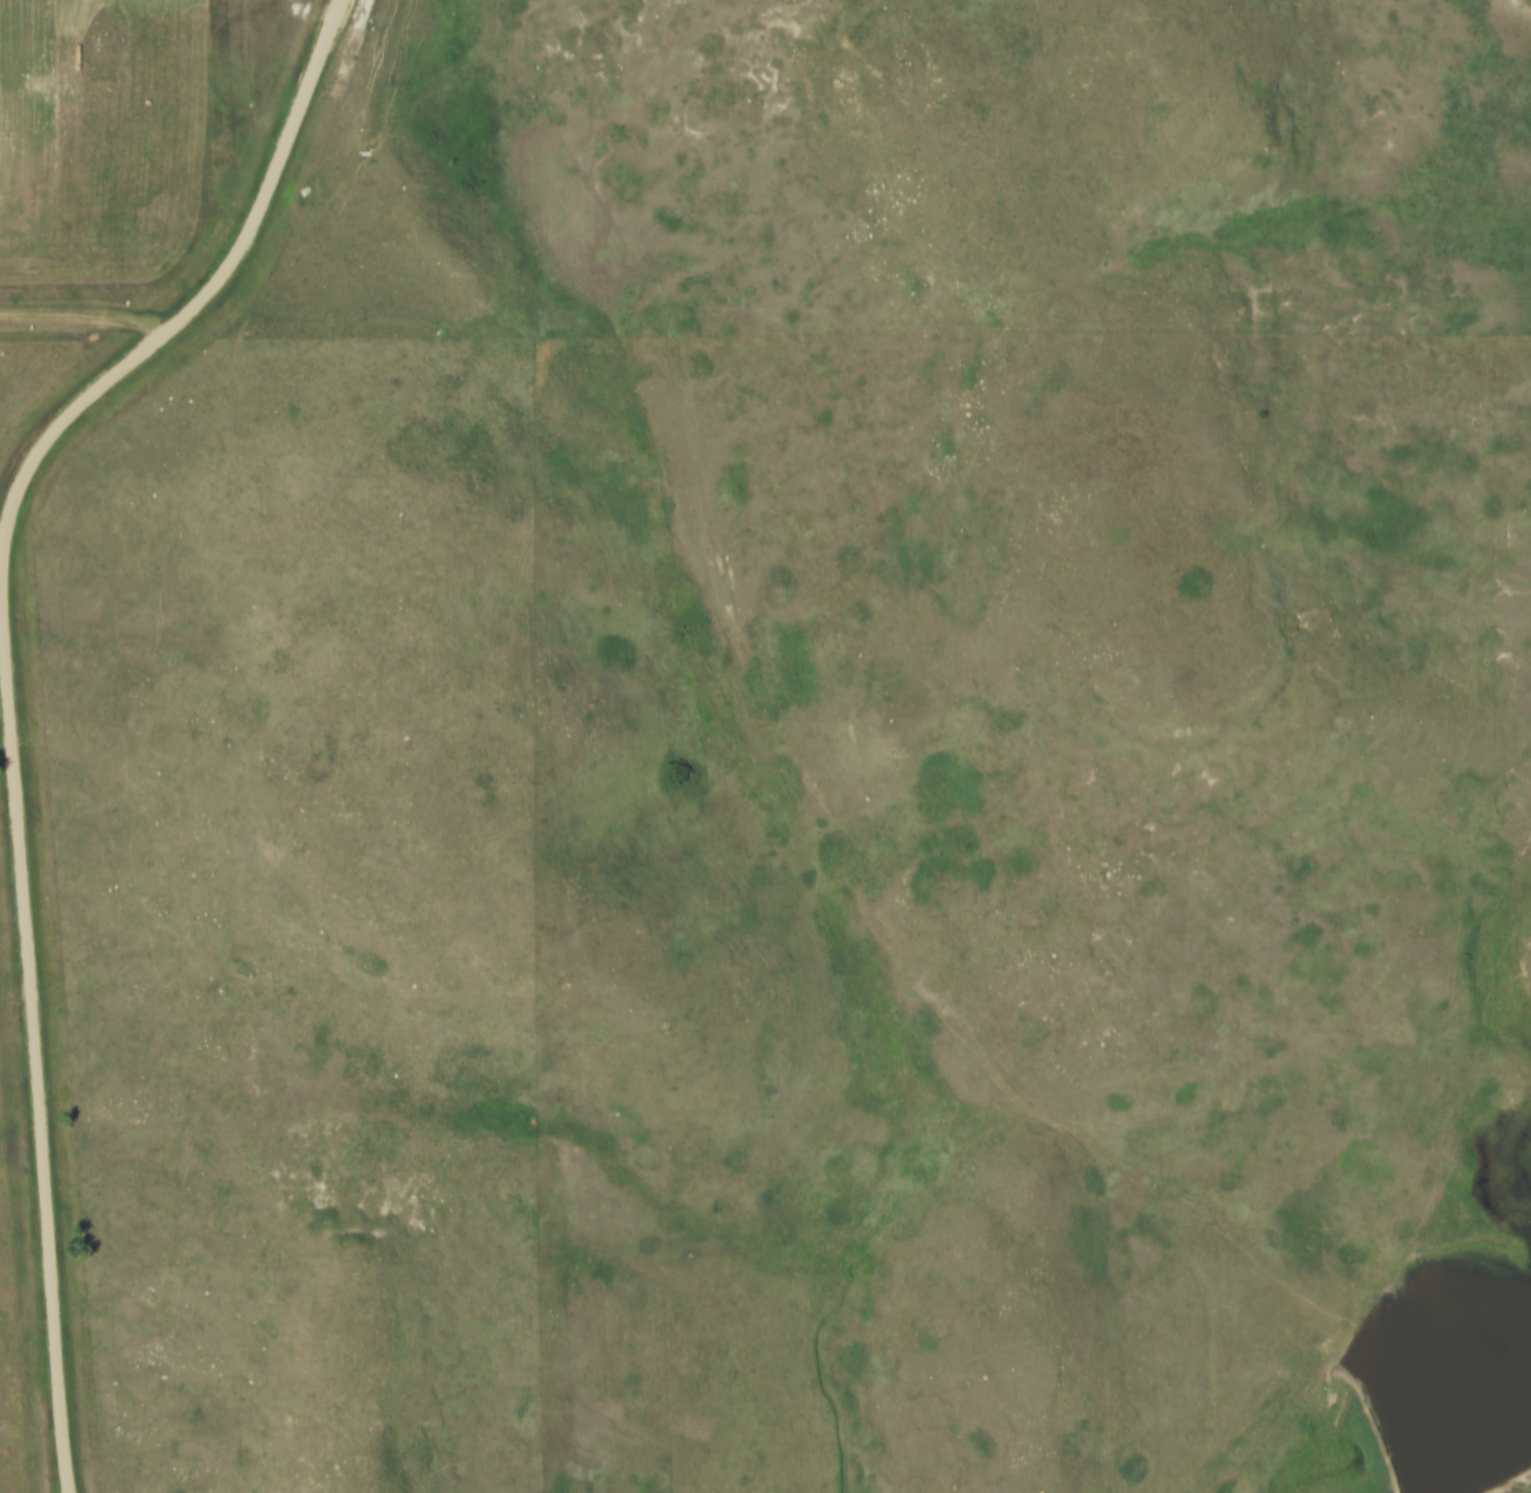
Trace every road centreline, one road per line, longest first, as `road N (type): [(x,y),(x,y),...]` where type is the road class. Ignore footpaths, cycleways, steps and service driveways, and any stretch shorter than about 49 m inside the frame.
road 1 (residential): [(341,0),(237,261),(45,441),(5,522),(67,1492)]
road 2 (track): [(167,333),(97,321),(0,319)]

